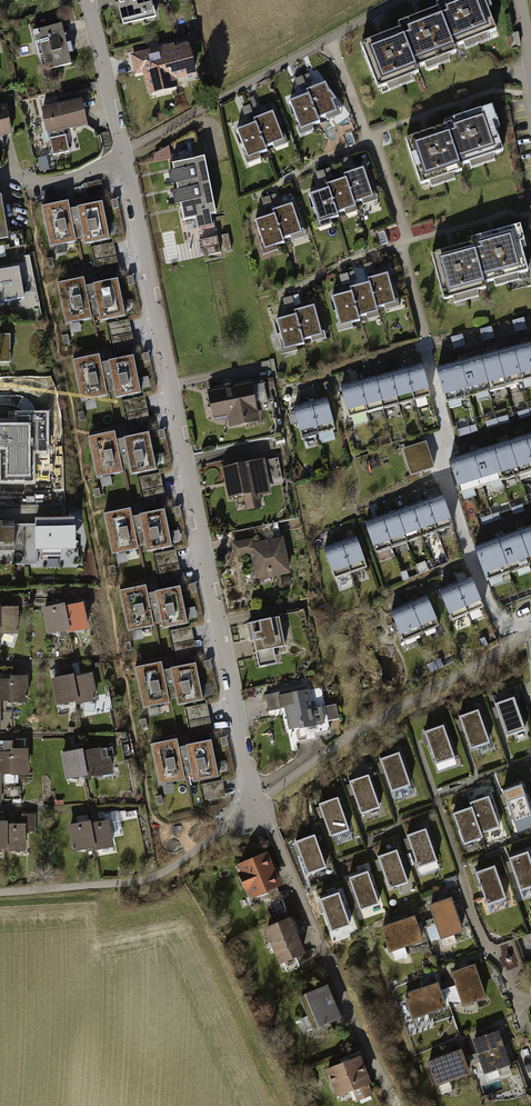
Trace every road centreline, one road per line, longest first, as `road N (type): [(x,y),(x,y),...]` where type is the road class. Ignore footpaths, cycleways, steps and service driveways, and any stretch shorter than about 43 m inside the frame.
road 1 (residential): [(124,156),(255,803),(391,1093)]
road 2 (track): [(0,893),(162,876),(273,786),(519,641)]
road 3 (track): [(124,156),(400,0)]
road 4 (residential): [(86,0),(124,156)]
road 5 (residential): [(0,175),(50,182),(124,156)]

